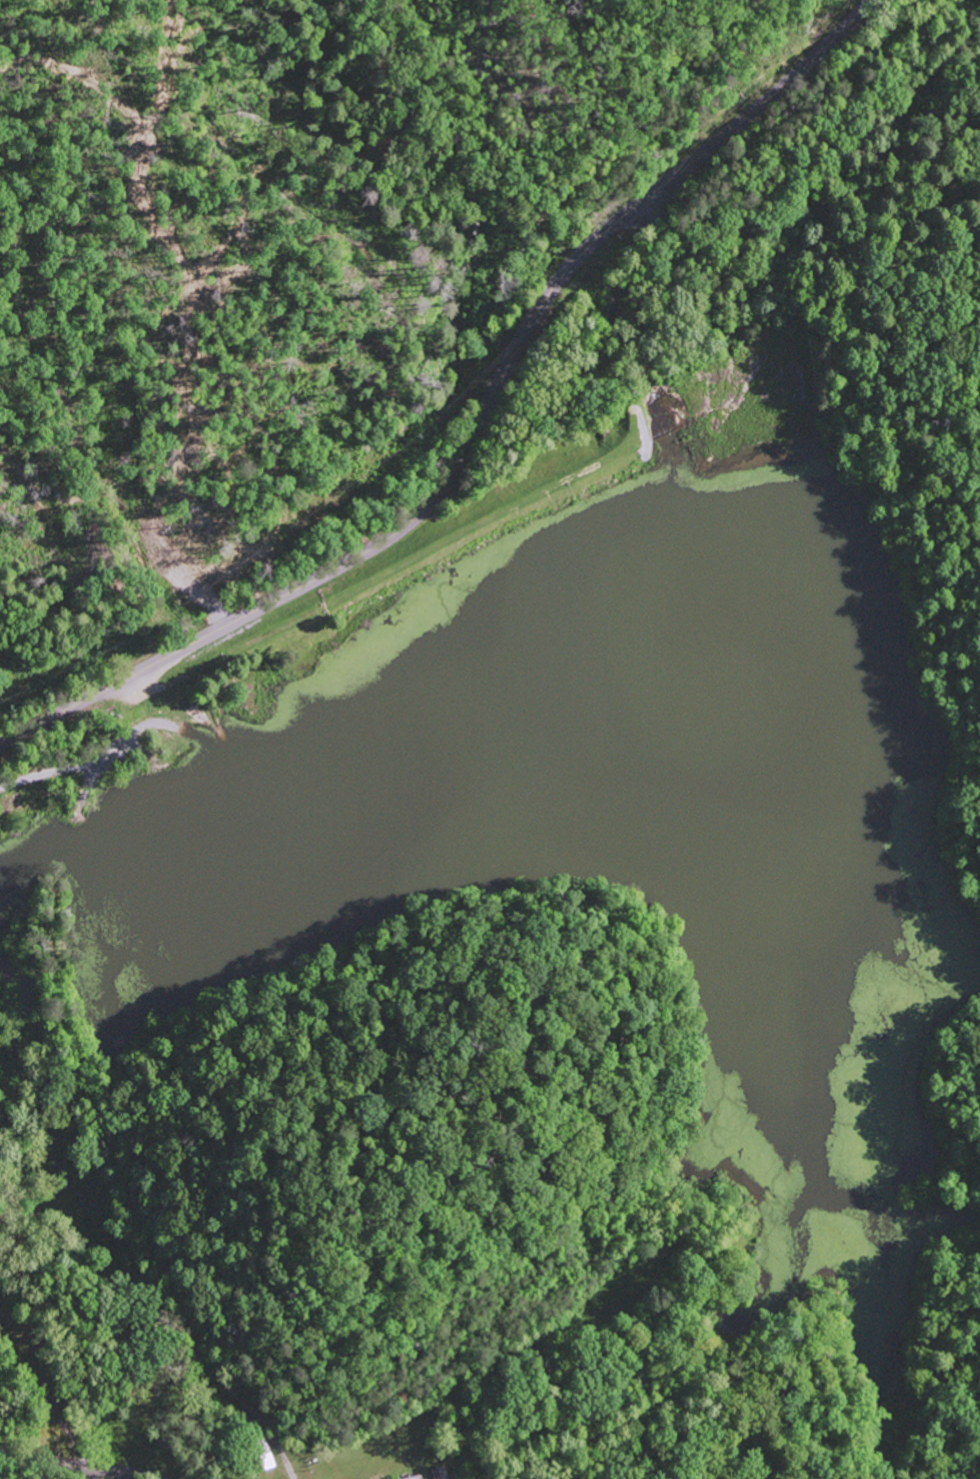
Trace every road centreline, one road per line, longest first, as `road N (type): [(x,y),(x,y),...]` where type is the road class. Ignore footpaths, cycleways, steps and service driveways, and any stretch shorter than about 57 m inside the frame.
road 1 (secondary): [(873,0),(750,115),(600,237),(554,287),(475,434),(410,522),(0,744)]
road 2 (residential): [(857,16),(838,81),(731,256),(588,352),(530,415),(496,477)]
road 3 (residential): [(0,788),(87,765),(130,733),(165,723)]
road 4 (tertiary): [(0,1455),(159,1478)]

